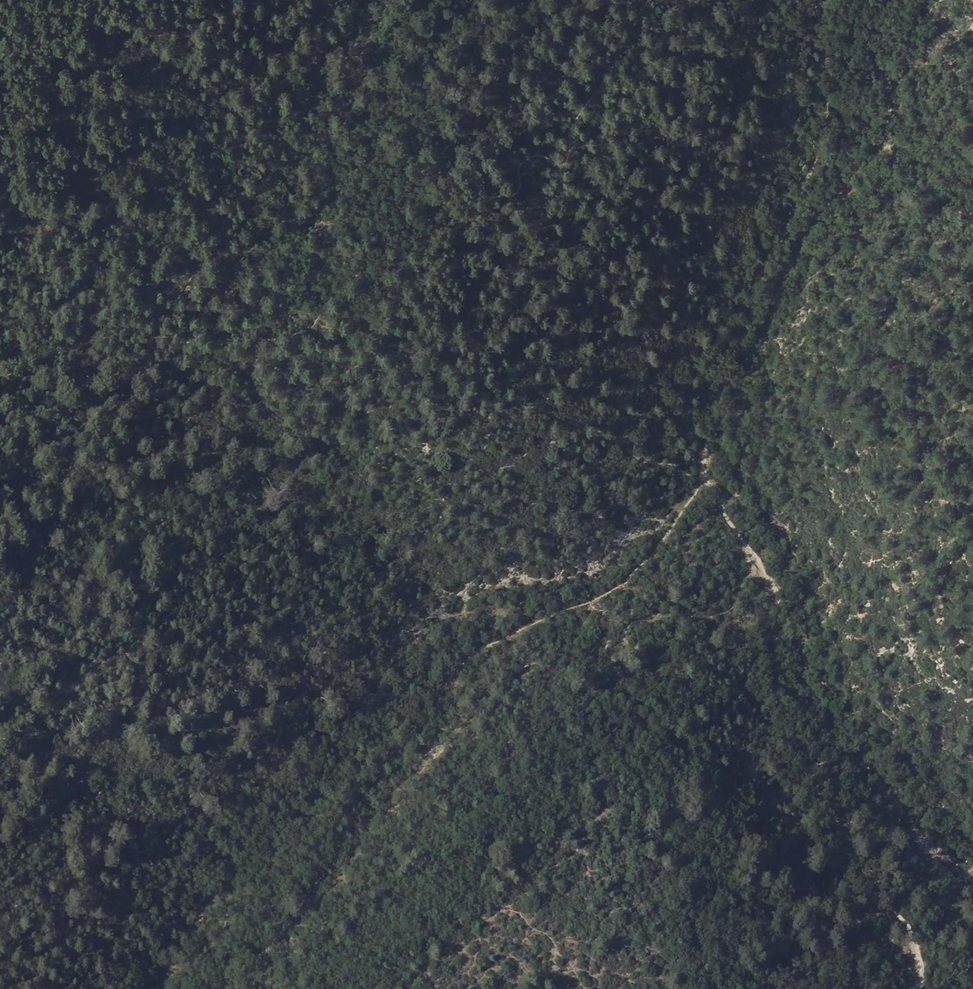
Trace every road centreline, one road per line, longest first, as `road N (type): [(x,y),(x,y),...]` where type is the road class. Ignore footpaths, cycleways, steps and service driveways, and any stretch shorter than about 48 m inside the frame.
road 1 (track): [(808,0),(827,48),(830,86),(772,242),(710,442),(711,464),(757,542),(780,605),(778,693),(834,815),(912,927),(925,988)]

